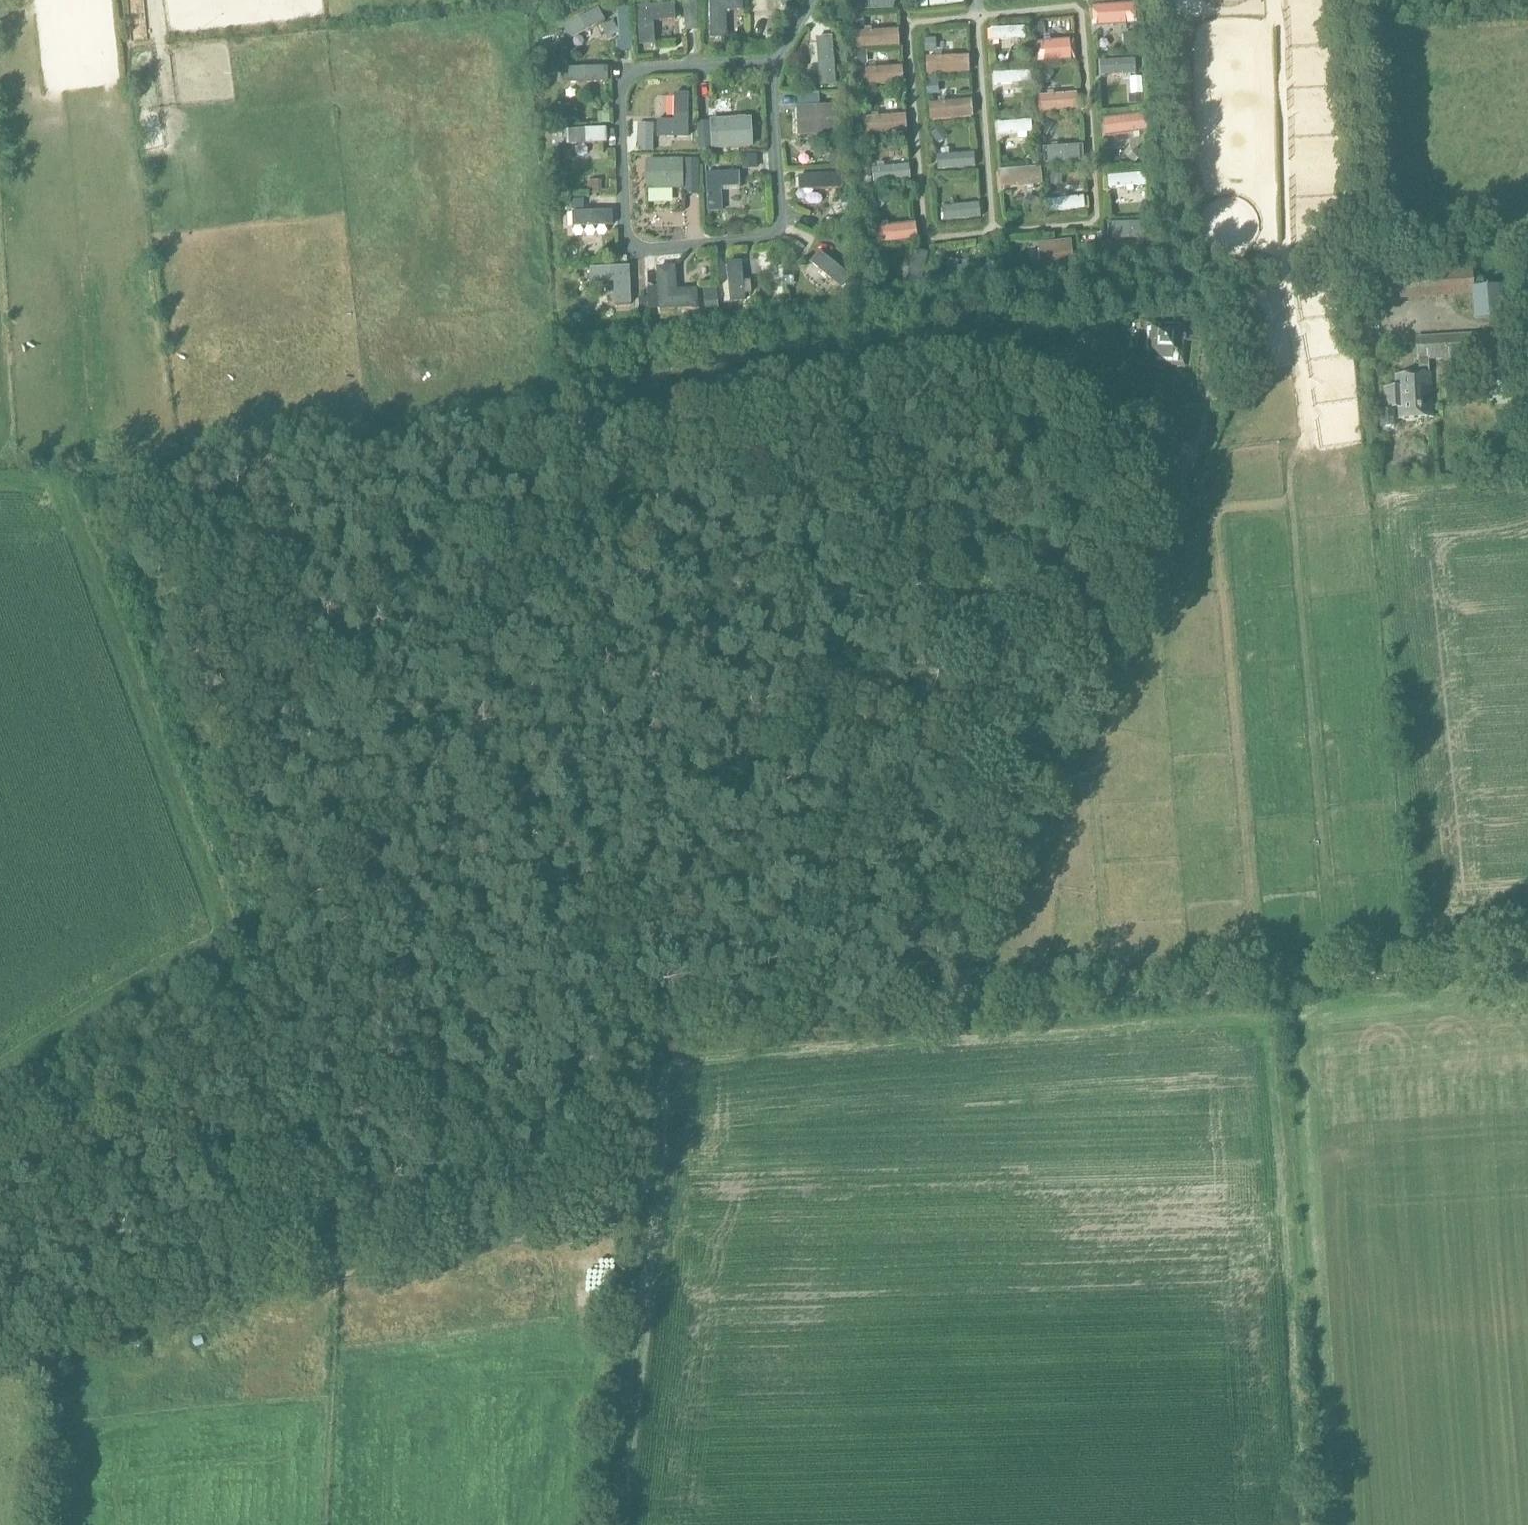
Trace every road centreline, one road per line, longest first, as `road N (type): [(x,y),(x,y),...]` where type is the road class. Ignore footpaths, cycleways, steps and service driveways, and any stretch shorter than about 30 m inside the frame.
road 1 (track): [(0,1319),(612,1202),(631,1175),(628,1063),(651,1040),(952,1007)]
road 2 (track): [(1207,331),(1190,449),(1149,579),(1069,733),(952,1007)]
road 3 (track): [(632,1053),(563,458)]
road 4 (track): [(952,1007),(1137,999),(1527,960)]

